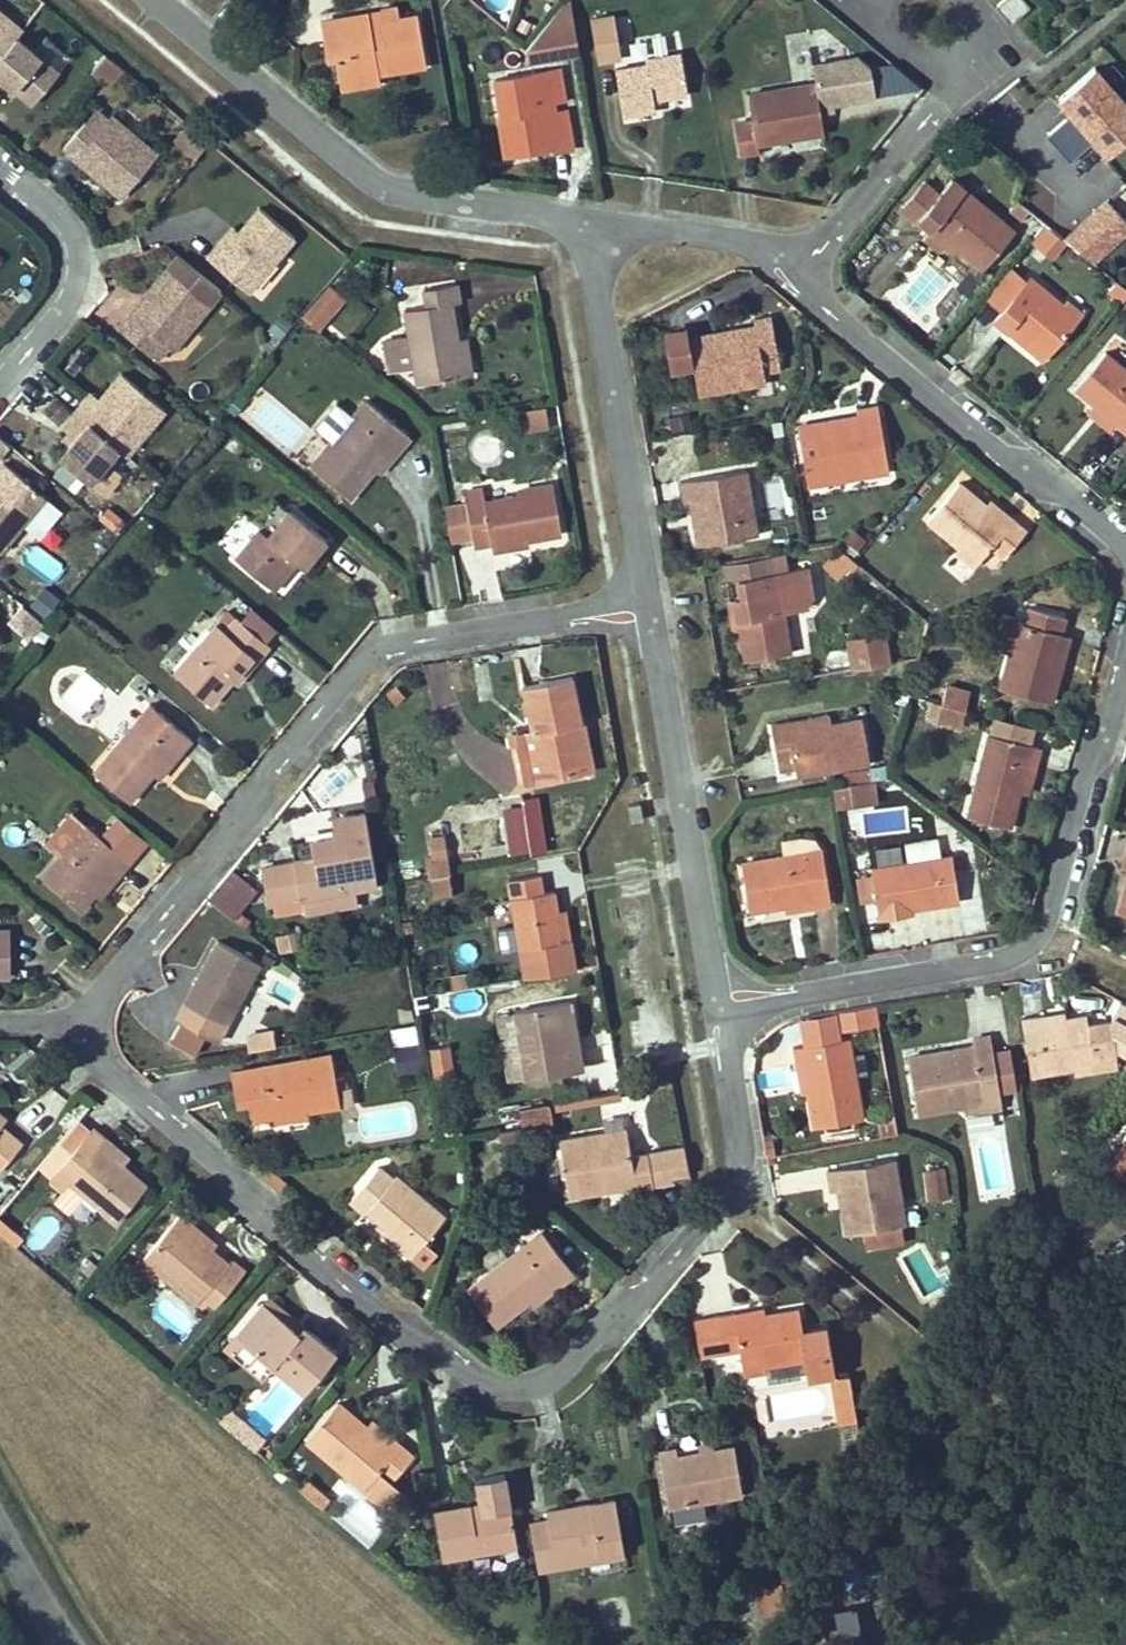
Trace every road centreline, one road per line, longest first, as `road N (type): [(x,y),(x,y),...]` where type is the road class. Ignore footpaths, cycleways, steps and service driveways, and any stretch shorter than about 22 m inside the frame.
road 1 (residential): [(91,1025),(94,1046),(116,1081),(478,1384),(528,1390),(567,1369),(730,1186),(737,1146),(716,1012)]
road 2 (residential): [(645,608),(404,646),(364,668),(108,982),(91,1025)]
road 3 (residential): [(716,1012),(1008,964),(1033,951),(1051,924),(1125,652)]
road 4 (residential): [(581,221),(383,191),(148,0)]
road 5 (residential): [(1125,562),(1113,541),(794,276)]
road 6 (residential): [(716,1012),(645,608)]
road 7 (residential): [(645,608),(581,221)]
road 8 (residential): [(794,276),(942,105),(943,56)]
road 9 (residential): [(0,377),(69,296),(78,253),(63,223),(0,172)]
road 10 (residential): [(794,276),(718,239),(581,221)]
road 11 (residential): [(0,1530),(67,1644)]

